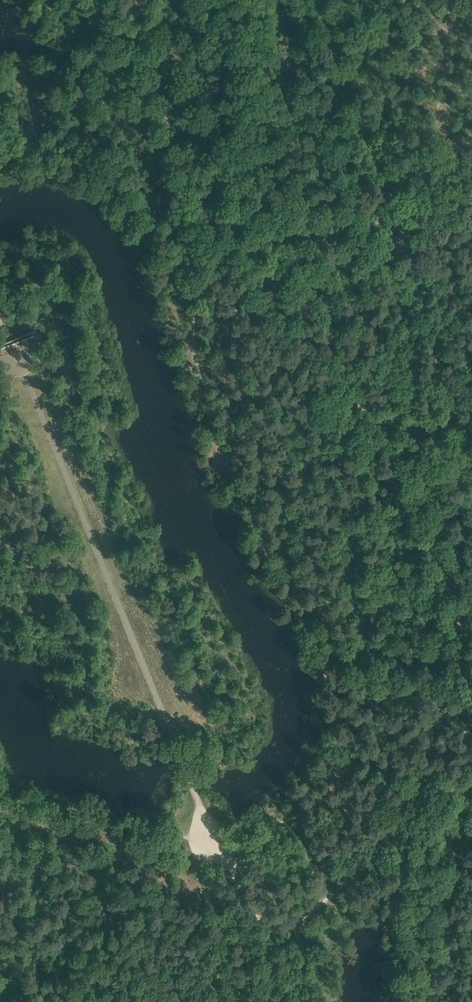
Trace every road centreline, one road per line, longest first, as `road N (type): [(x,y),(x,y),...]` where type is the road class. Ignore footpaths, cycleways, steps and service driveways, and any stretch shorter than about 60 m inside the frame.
road 1 (track): [(396,205),(471,517)]
road 2 (track): [(194,798),(215,910),(259,983),(261,1001)]
road 3 (track): [(396,205),(332,0)]

